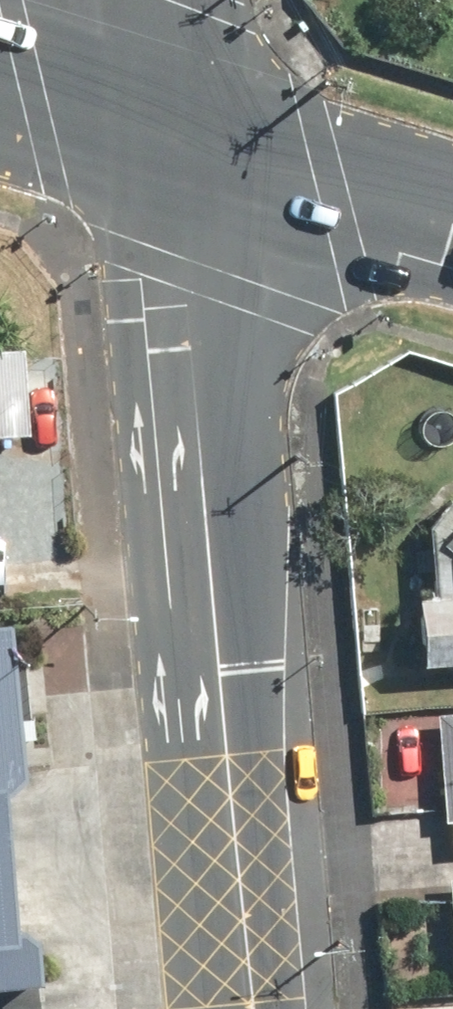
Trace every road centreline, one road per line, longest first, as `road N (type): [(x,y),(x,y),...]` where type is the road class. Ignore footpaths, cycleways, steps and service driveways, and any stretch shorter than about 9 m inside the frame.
road 1 (secondary): [(254,1008),(182,147)]
road 2 (primary): [(182,147),(452,226)]
road 3 (primary): [(0,92),(182,147)]
road 4 (secondary): [(182,147),(168,0)]

